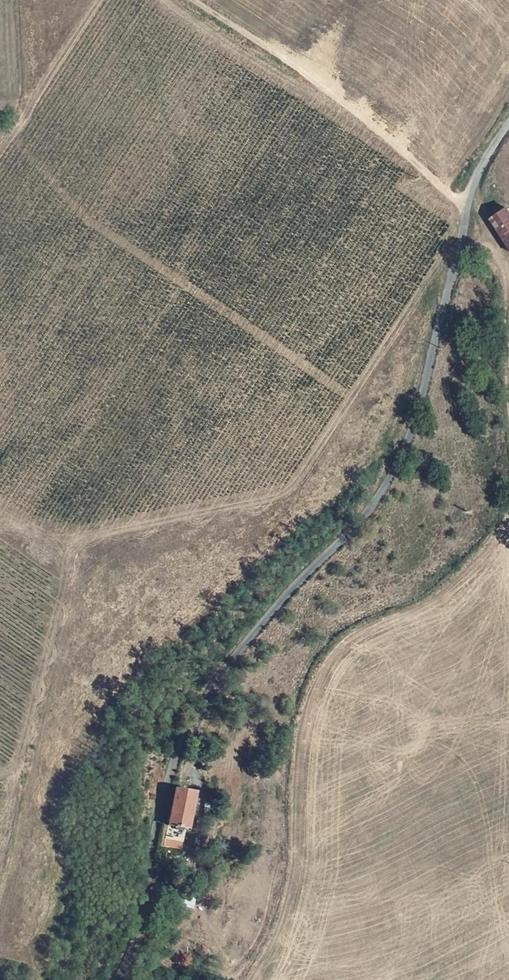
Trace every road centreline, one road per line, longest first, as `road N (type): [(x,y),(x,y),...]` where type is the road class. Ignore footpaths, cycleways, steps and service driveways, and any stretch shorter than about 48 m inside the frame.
road 1 (unclassified): [(508,122),(472,188),(408,444),(366,515),(307,572),(204,700),(161,785),(132,940),(116,979)]
road 2 (track): [(195,0),(307,73),(469,205)]

